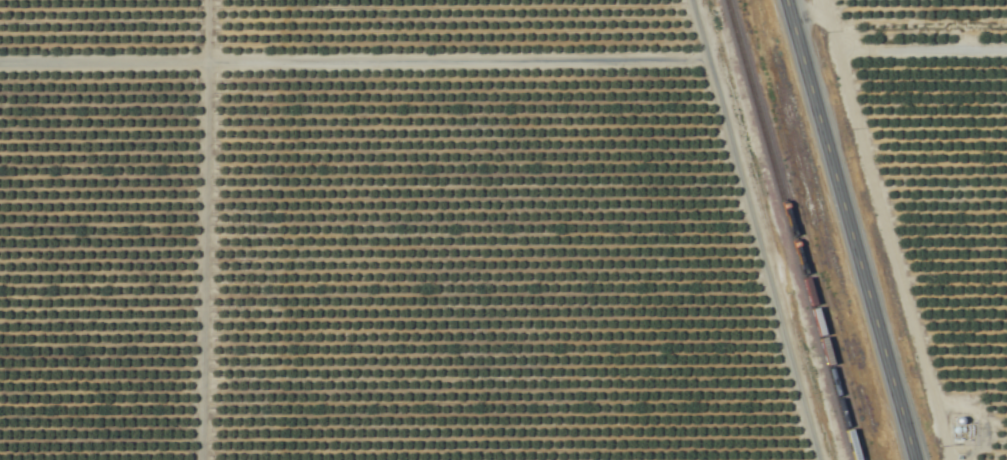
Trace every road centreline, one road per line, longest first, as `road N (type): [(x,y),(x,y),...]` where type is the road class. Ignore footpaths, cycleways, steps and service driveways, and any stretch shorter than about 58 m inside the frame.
road 1 (track): [(0,70),(706,66)]
road 2 (primary): [(909,459),(781,0)]
road 3 (track): [(201,0),(195,459)]

